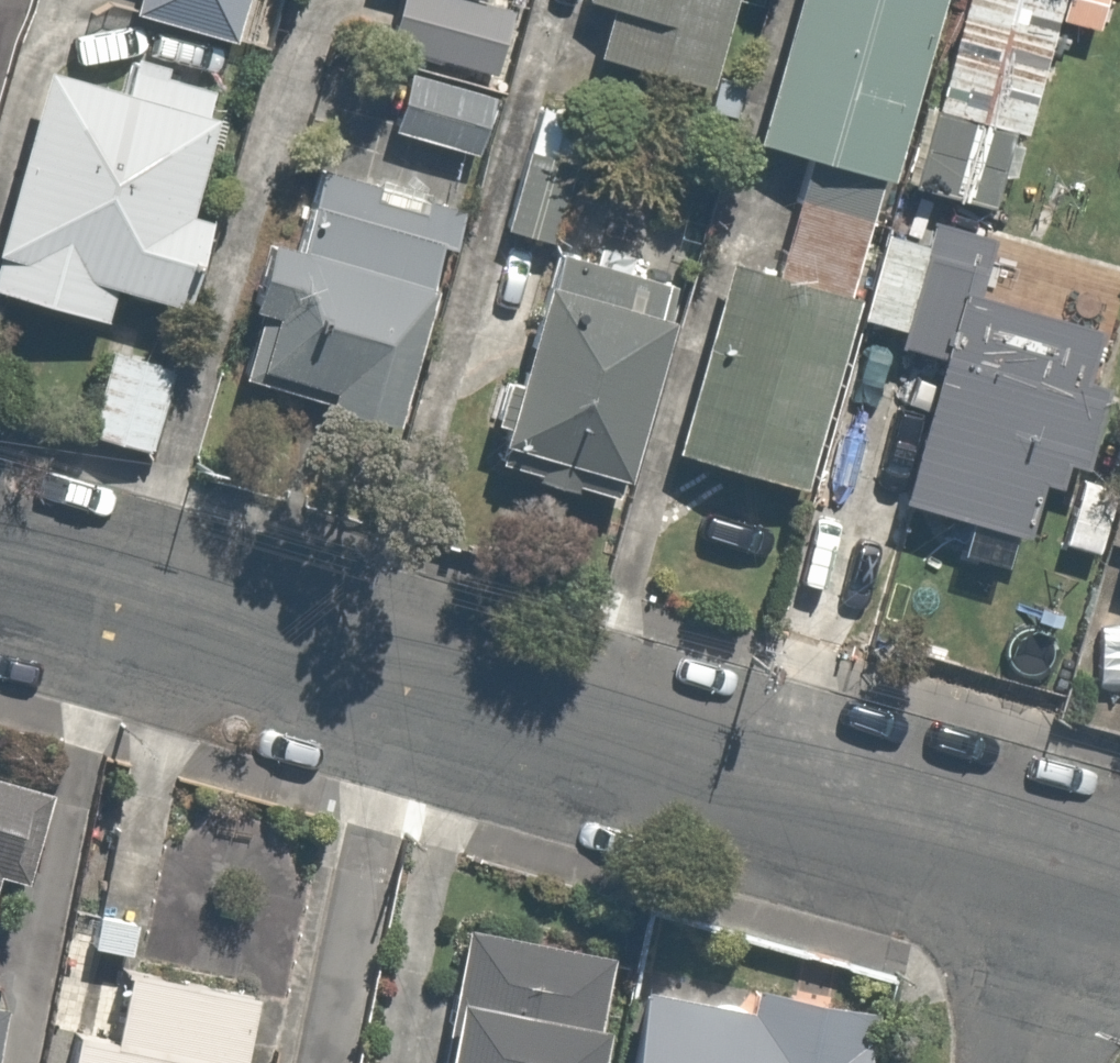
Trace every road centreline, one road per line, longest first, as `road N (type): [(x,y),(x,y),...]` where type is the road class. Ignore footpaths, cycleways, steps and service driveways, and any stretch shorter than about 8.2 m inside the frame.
road 1 (residential): [(1061,876),(0,577)]
road 2 (residential): [(1061,876),(1024,1062)]

